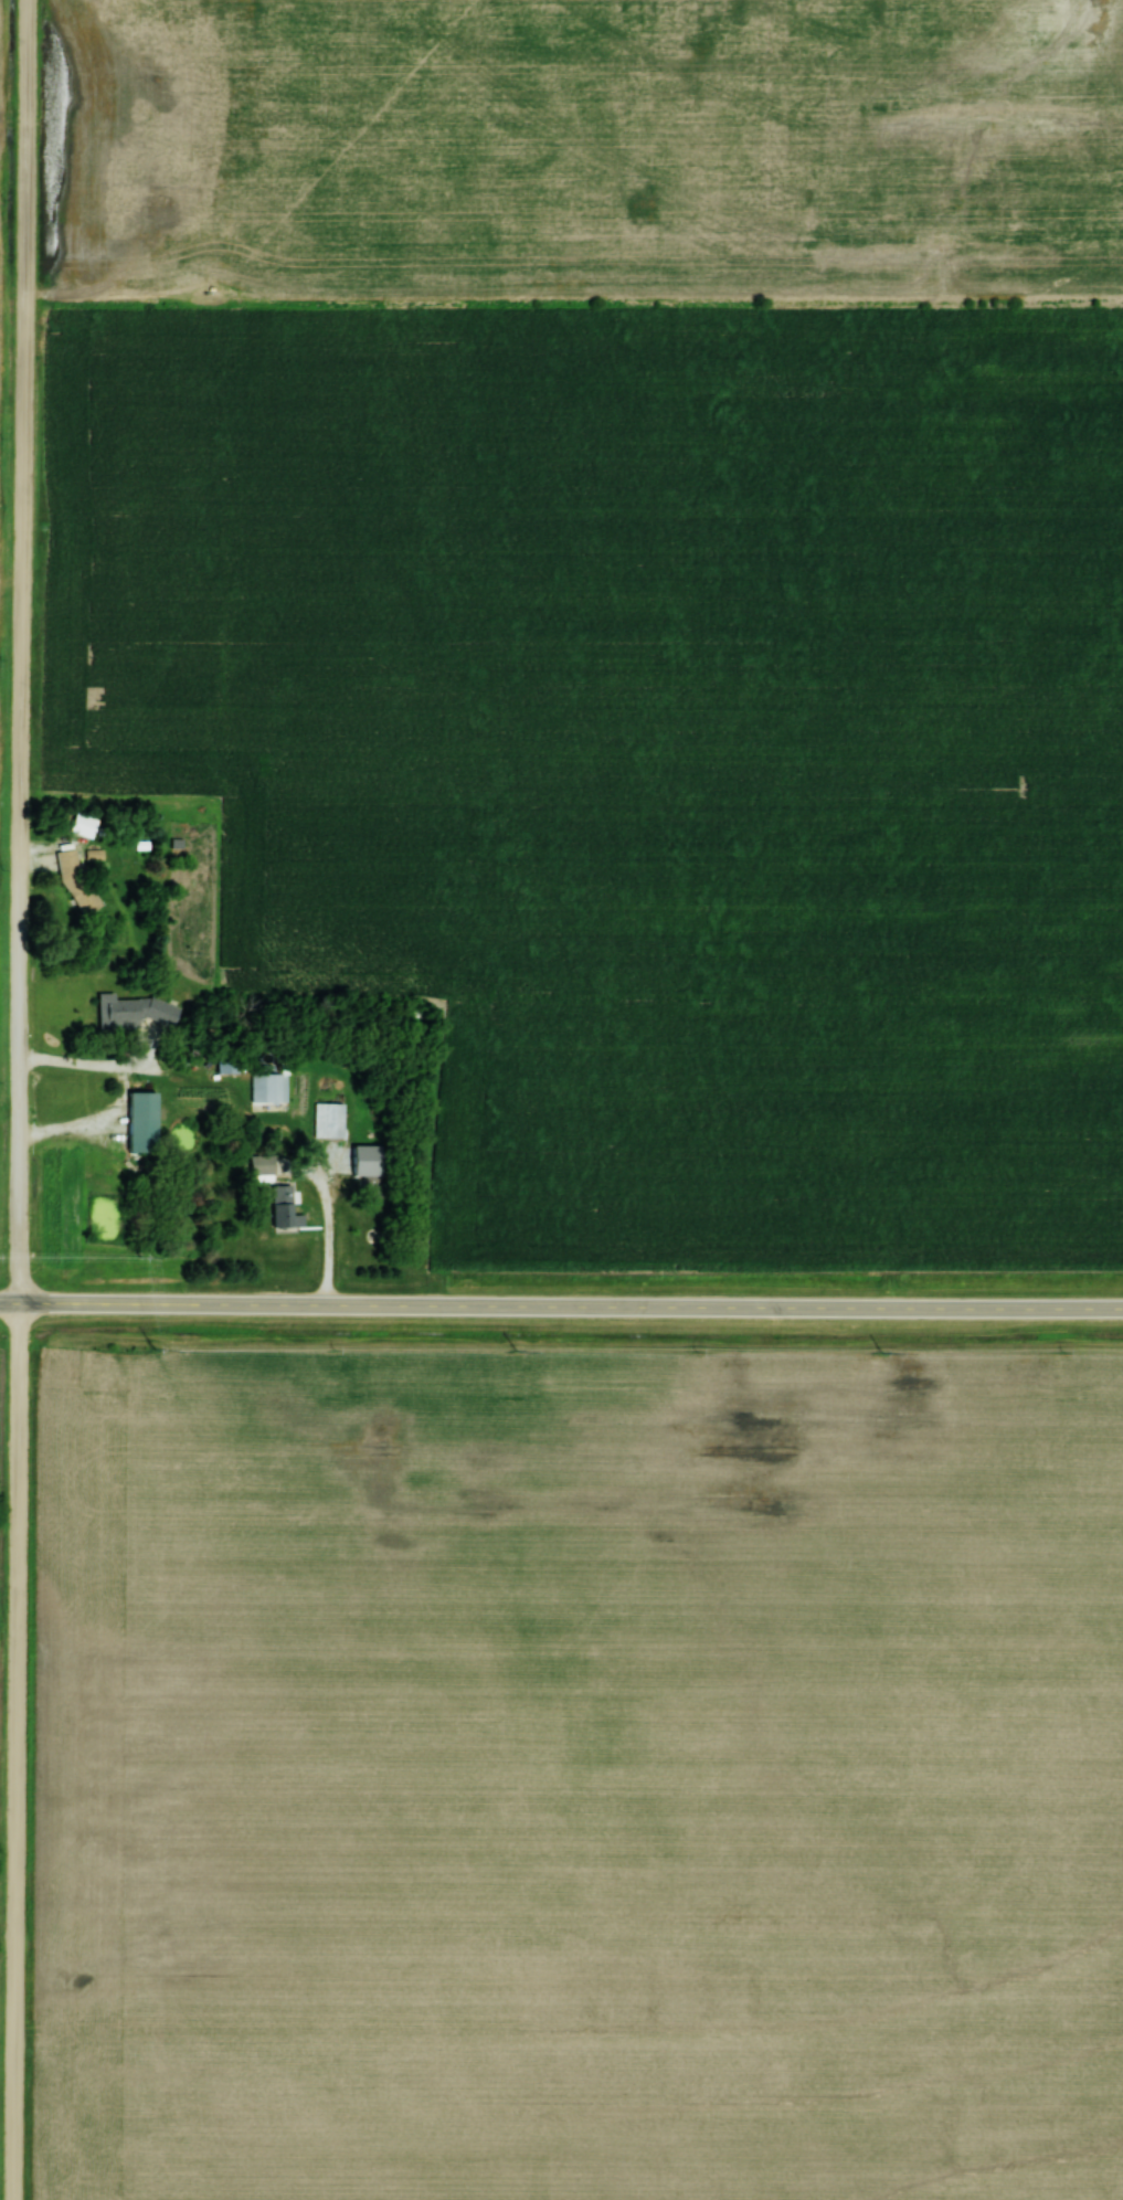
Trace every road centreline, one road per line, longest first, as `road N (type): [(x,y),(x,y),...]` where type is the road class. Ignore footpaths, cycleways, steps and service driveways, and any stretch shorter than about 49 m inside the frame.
road 1 (residential): [(14,2199),(31,0)]
road 2 (tertiary): [(18,1302),(1122,1307)]

